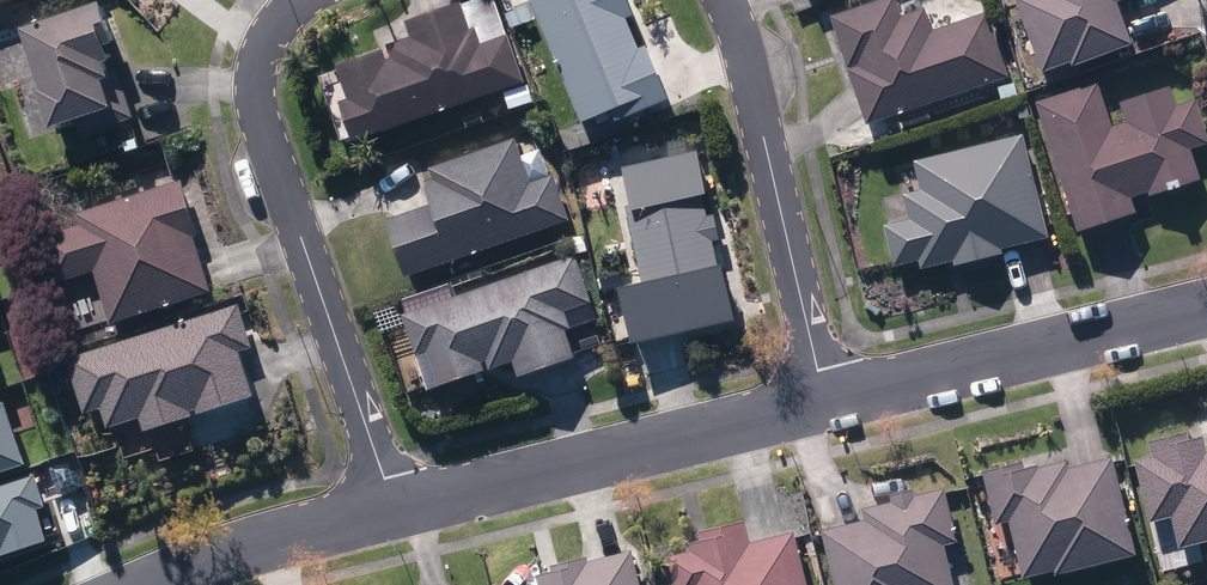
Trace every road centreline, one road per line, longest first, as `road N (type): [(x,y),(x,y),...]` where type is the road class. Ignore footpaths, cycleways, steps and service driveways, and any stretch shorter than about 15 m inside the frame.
road 1 (residential): [(395,505),(254,109),(254,73),(275,22),(303,0)]
road 2 (residential): [(395,505),(827,399)]
road 3 (residential): [(726,0),(827,399)]
road 4 (residential): [(827,399),(1206,307)]
road 5 (residential): [(164,584),(395,505)]

